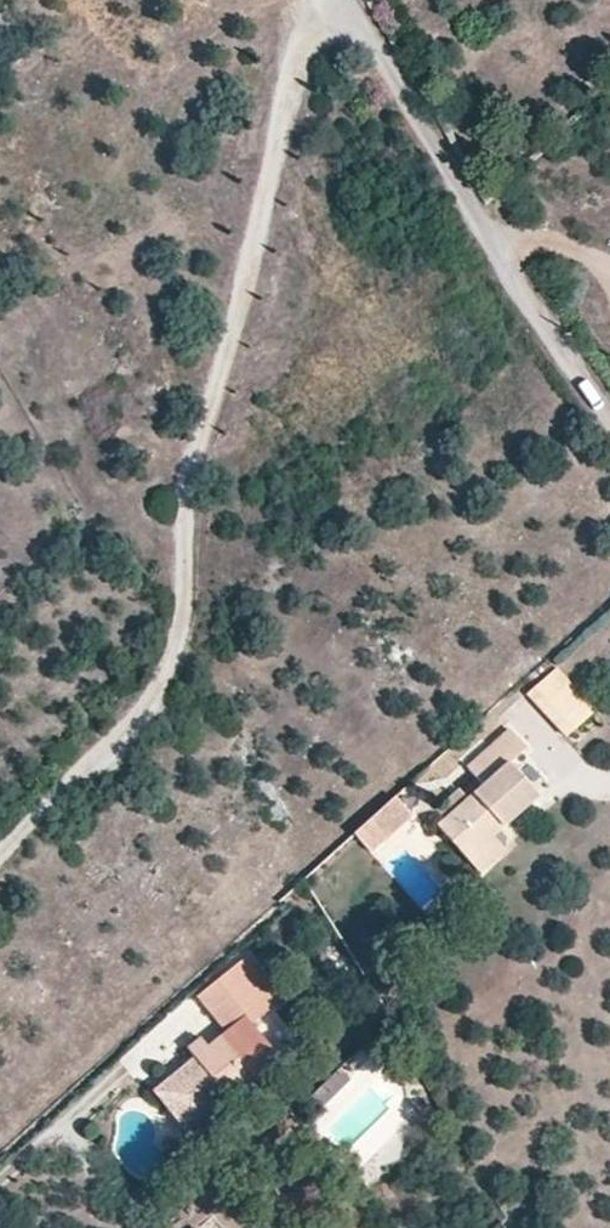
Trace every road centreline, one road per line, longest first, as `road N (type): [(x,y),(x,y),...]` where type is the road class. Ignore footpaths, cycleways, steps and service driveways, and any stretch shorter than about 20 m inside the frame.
road 1 (track): [(0,857),(159,684),(180,640),(181,485),(222,359),(300,46),(324,0)]
road 2 (unclassified): [(609,417),(344,0)]

